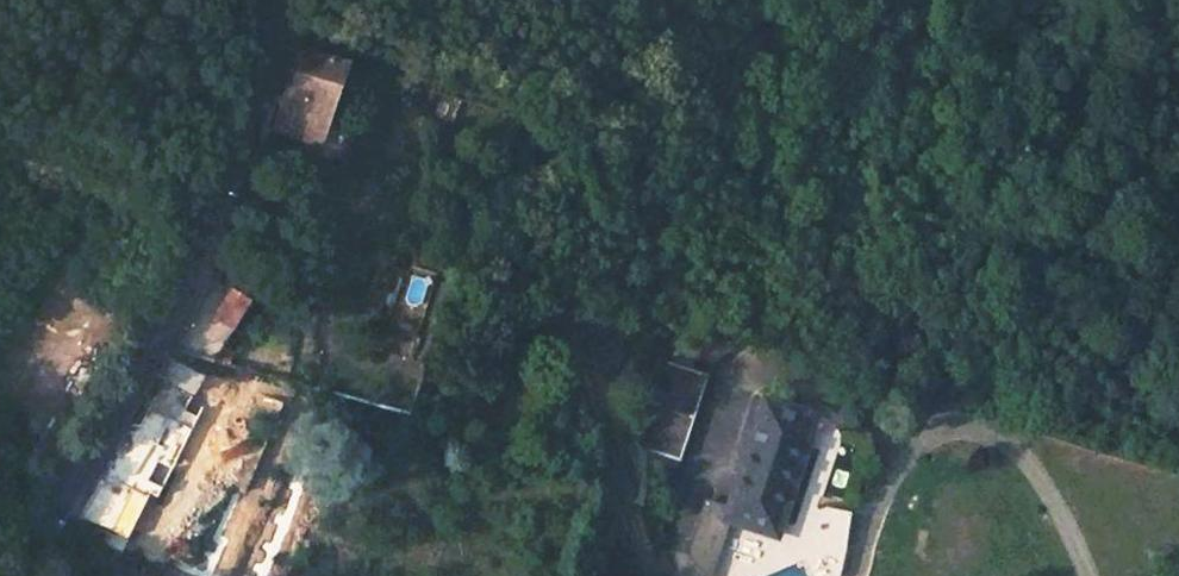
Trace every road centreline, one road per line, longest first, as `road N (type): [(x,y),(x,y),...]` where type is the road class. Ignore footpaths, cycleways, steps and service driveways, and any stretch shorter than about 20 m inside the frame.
road 1 (tertiary): [(273,0),(218,201),(181,294),(23,575)]

